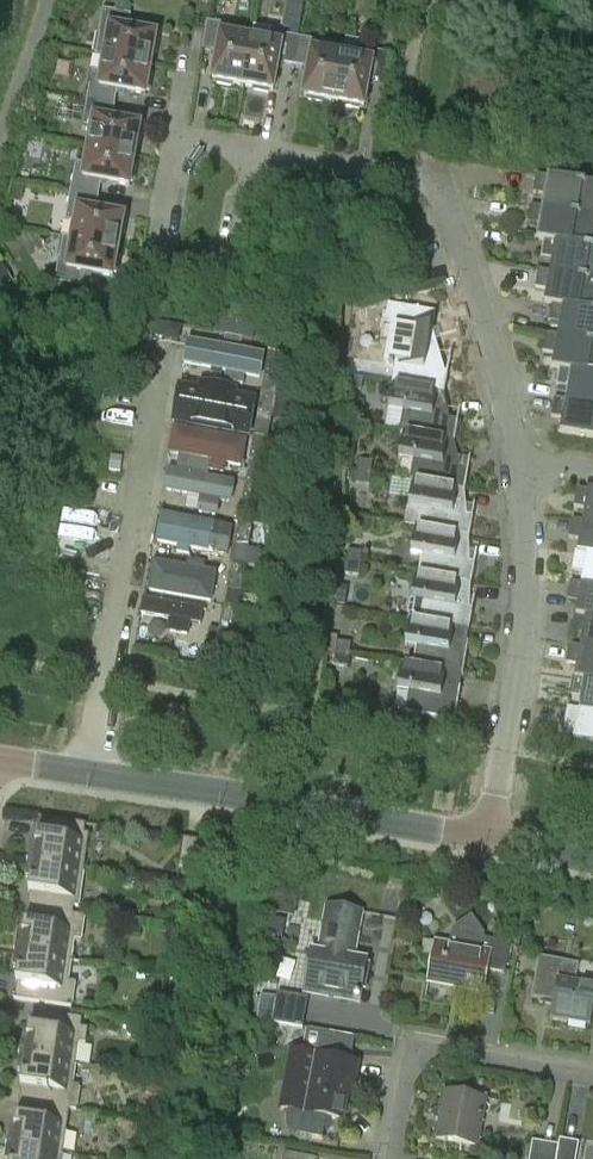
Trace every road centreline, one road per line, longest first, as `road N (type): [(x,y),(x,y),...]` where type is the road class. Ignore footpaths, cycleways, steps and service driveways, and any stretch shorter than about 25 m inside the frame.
road 1 (residential): [(516,460),(438,190),(403,176),(255,151)]
road 2 (residential): [(90,773),(164,344)]
road 3 (residential): [(488,839),(90,773)]
road 4 (residential): [(488,839),(525,616),(516,460)]
road 5 (residential): [(183,144),(170,164),(159,248),(171,269),(198,281),(233,260),(255,151)]
road 6 (residential): [(388,1158),(406,1051),(437,1043),(592,1076)]

